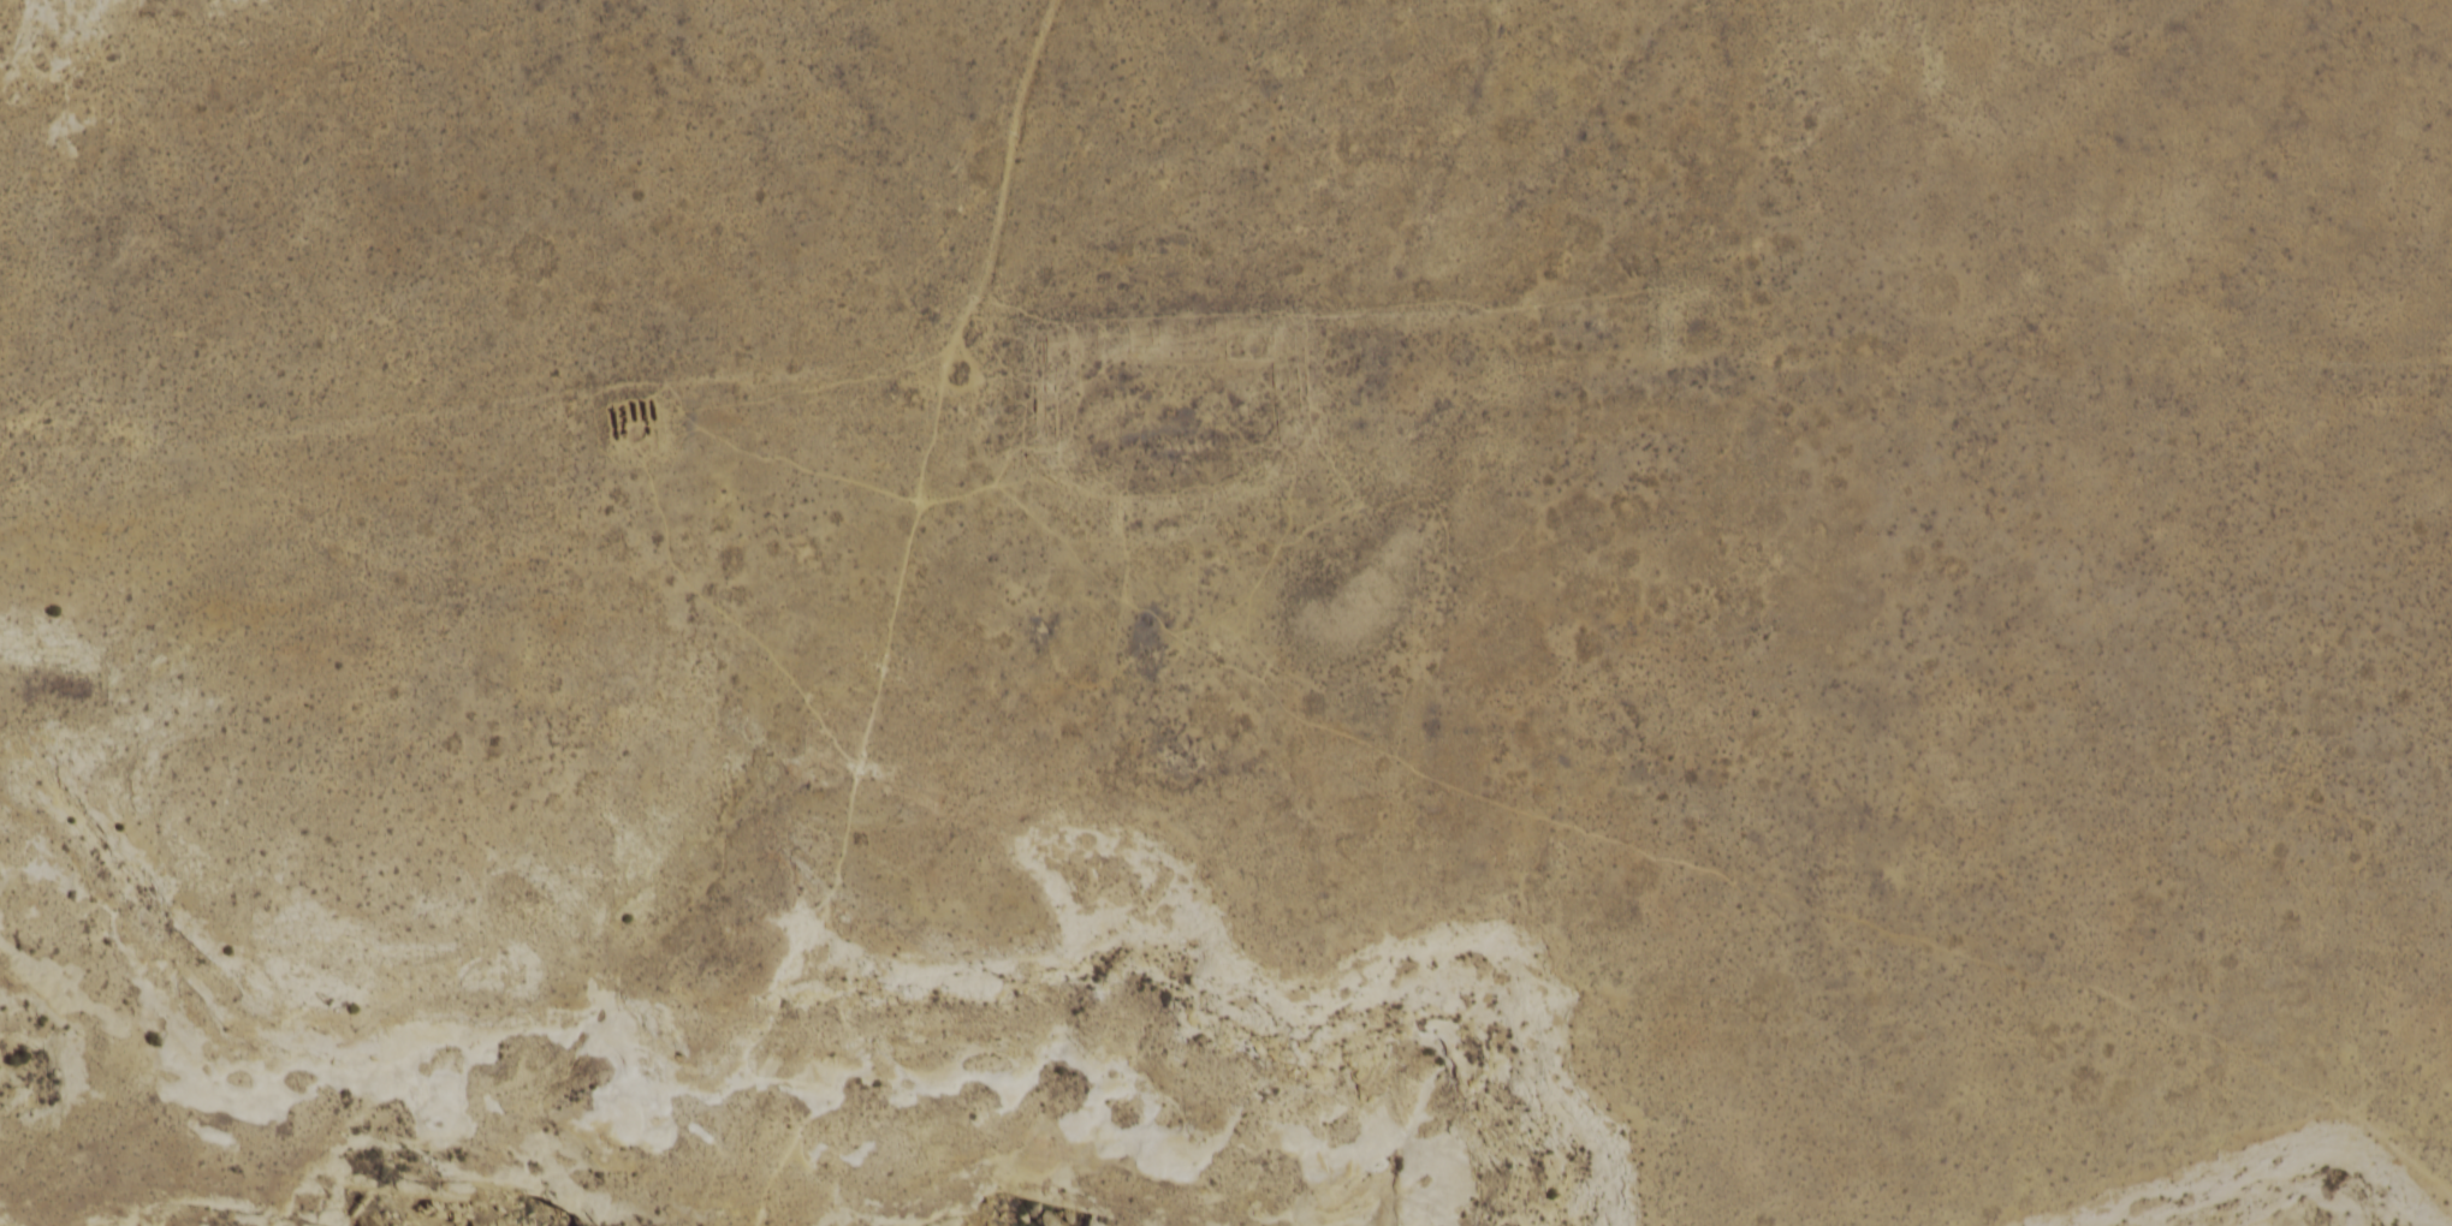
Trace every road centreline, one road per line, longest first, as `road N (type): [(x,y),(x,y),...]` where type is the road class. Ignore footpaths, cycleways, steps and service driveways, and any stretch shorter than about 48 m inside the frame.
road 1 (track): [(950,362),(1002,203),(1020,95),(1056,0)]

